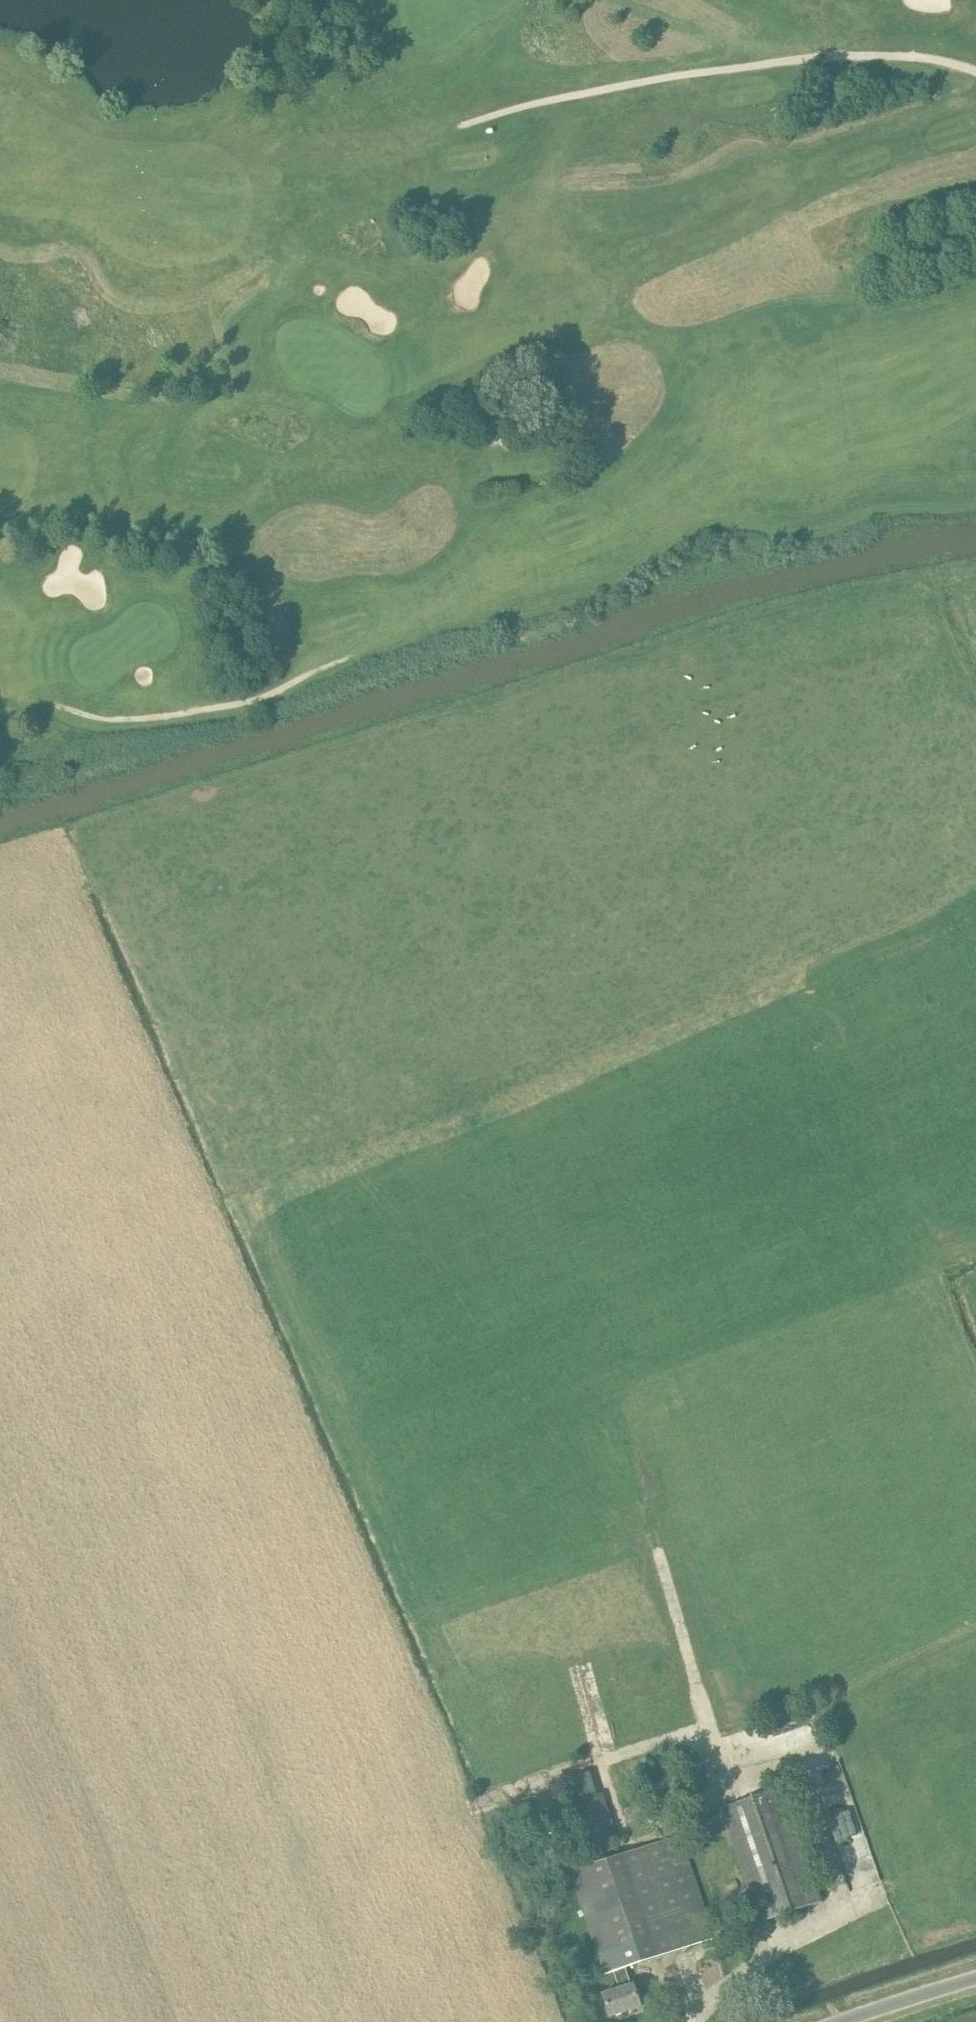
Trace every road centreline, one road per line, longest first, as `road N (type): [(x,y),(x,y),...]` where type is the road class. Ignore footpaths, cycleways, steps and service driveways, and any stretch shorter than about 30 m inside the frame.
road 1 (unclassified): [(853,2021),(975,1982)]

